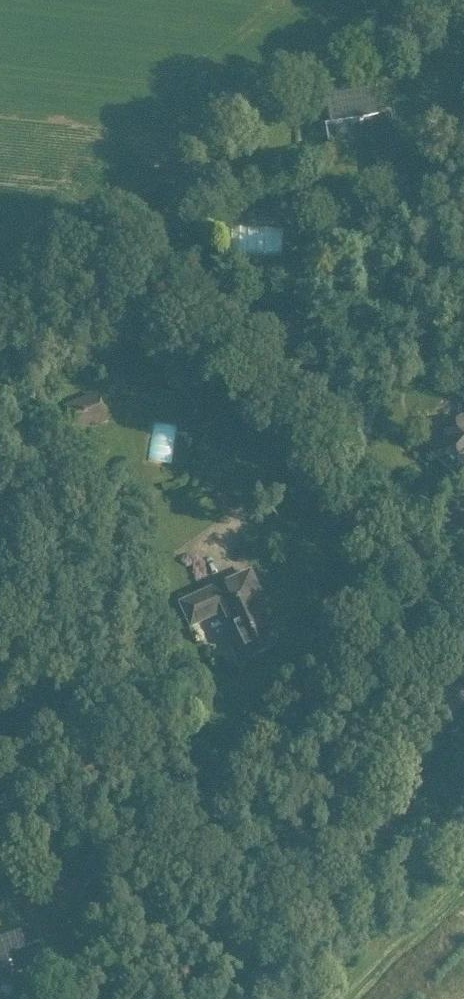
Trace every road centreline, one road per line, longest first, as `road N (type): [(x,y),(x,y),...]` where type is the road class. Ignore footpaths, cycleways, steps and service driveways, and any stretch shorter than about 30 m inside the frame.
road 1 (track): [(278,998),(463,701)]

